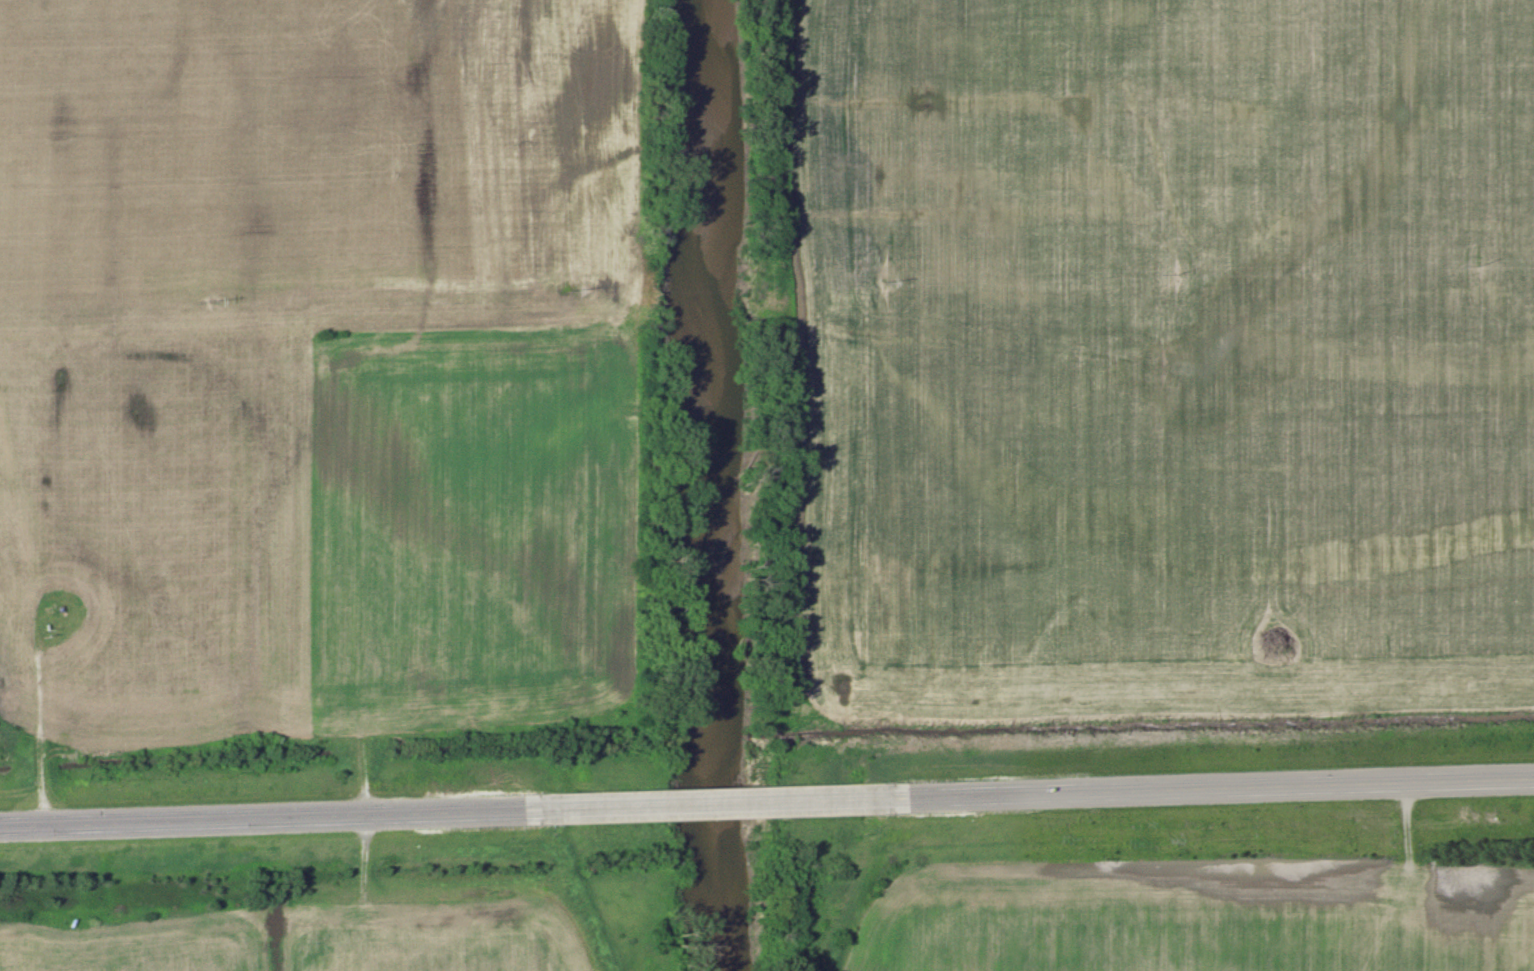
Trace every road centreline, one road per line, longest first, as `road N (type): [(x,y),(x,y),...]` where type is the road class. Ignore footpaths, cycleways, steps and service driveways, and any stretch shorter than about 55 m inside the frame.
road 1 (primary): [(1533,779),(895,798)]
road 2 (primary): [(535,810),(0,827)]
road 3 (primary): [(895,798),(535,810)]

